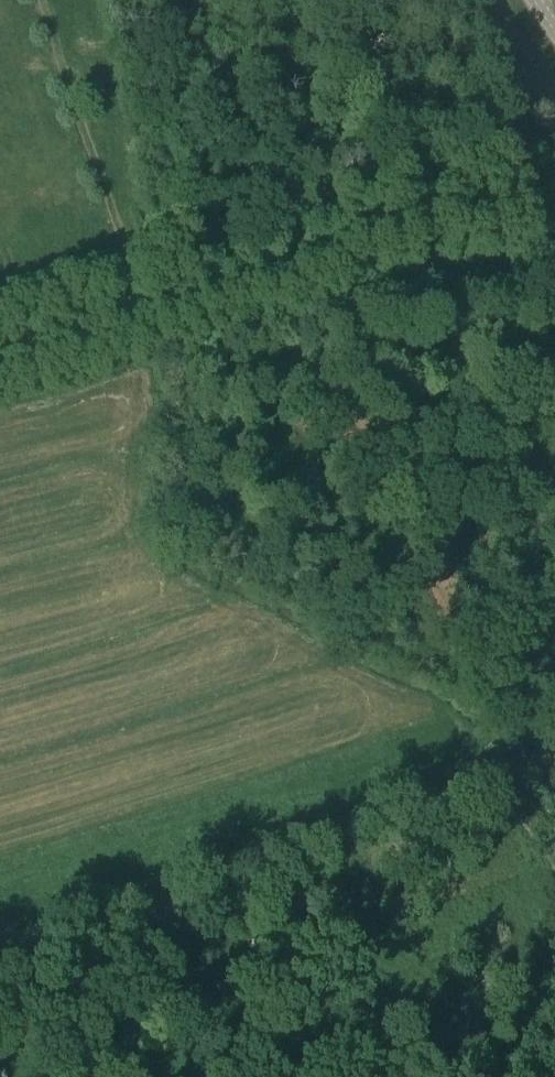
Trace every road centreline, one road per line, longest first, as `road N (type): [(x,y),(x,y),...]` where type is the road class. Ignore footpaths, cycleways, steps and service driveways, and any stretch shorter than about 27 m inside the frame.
road 1 (track): [(554,225),(533,215),(447,221),(284,277),(0,357)]

